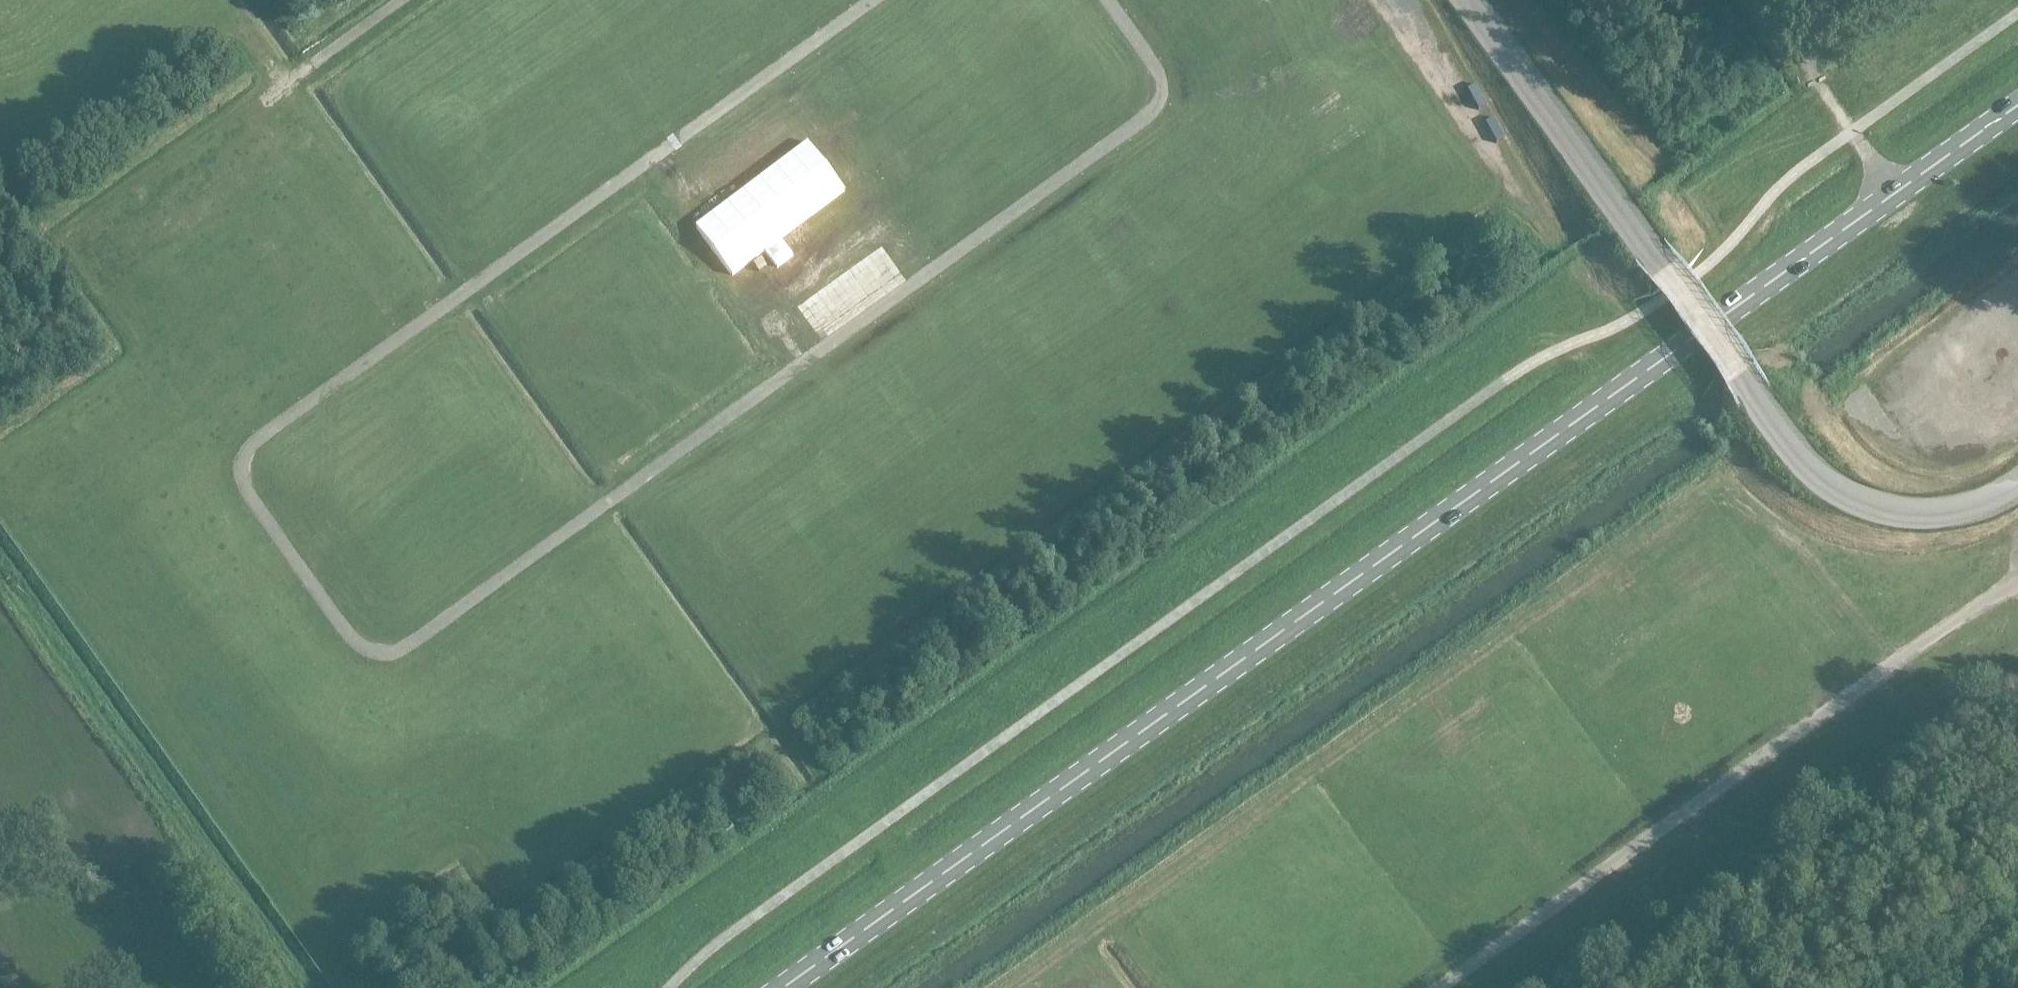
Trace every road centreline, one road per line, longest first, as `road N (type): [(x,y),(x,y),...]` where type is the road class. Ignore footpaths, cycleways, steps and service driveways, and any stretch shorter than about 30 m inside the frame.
road 1 (primary): [(792,987),(2017,109)]

